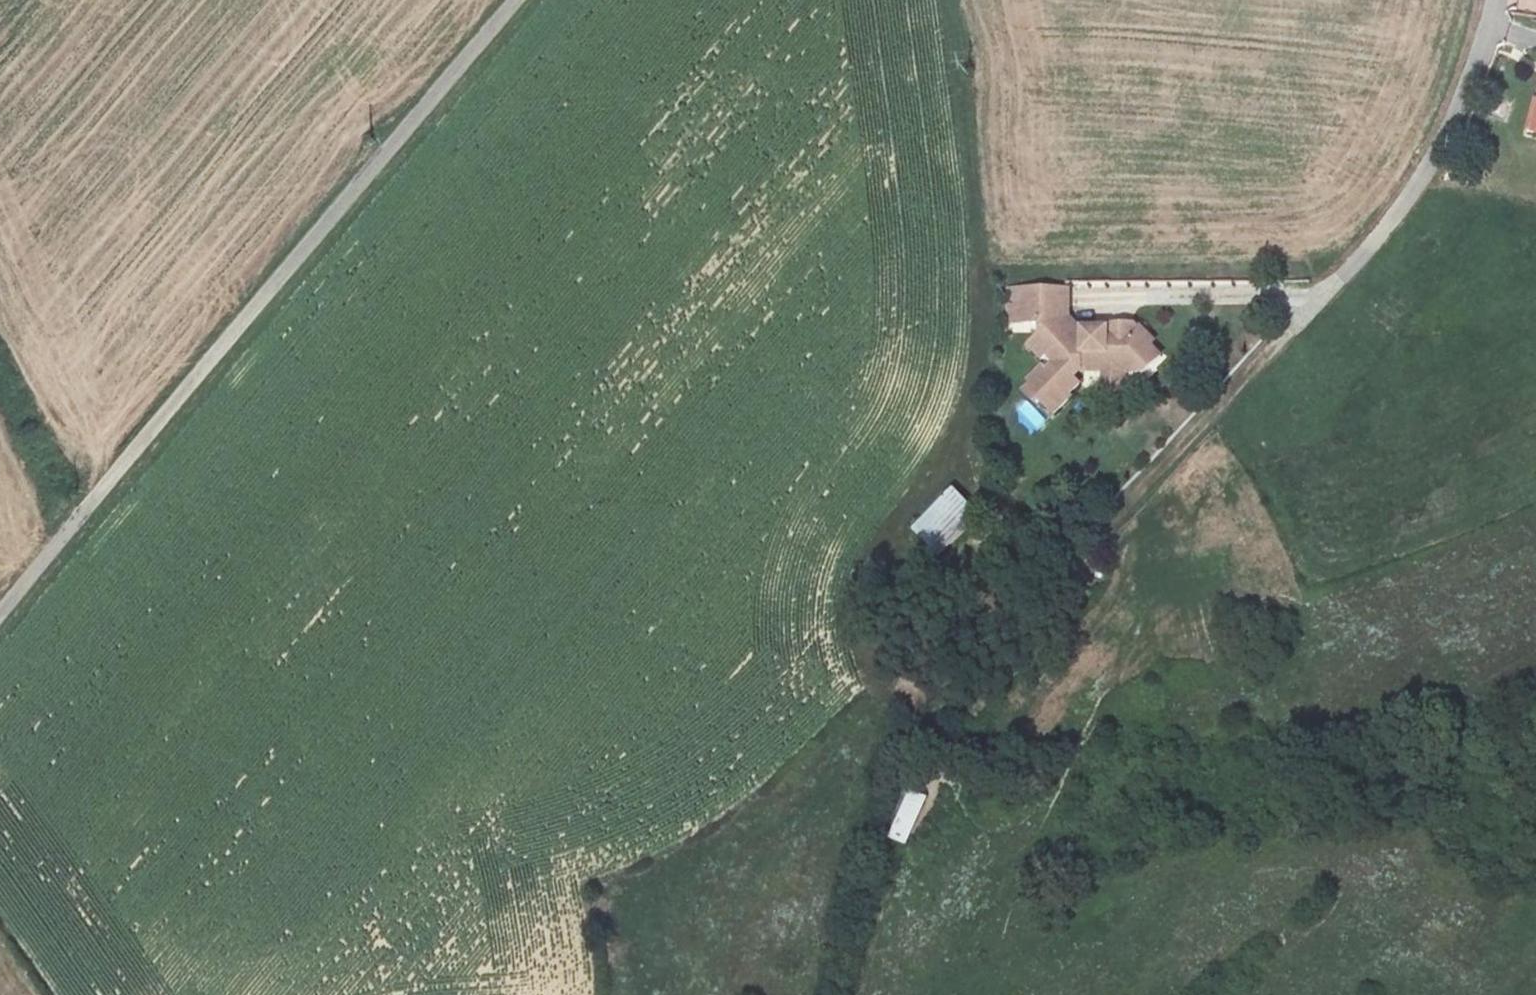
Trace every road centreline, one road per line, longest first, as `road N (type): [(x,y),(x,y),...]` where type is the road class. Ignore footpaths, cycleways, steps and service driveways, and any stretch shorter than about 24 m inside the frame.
road 1 (unclassified): [(518,0),(0,615)]
road 2 (unclassified): [(1496,0),(1485,45),(1409,192),(1288,332)]
road 3 (track): [(1054,577),(1288,332)]

